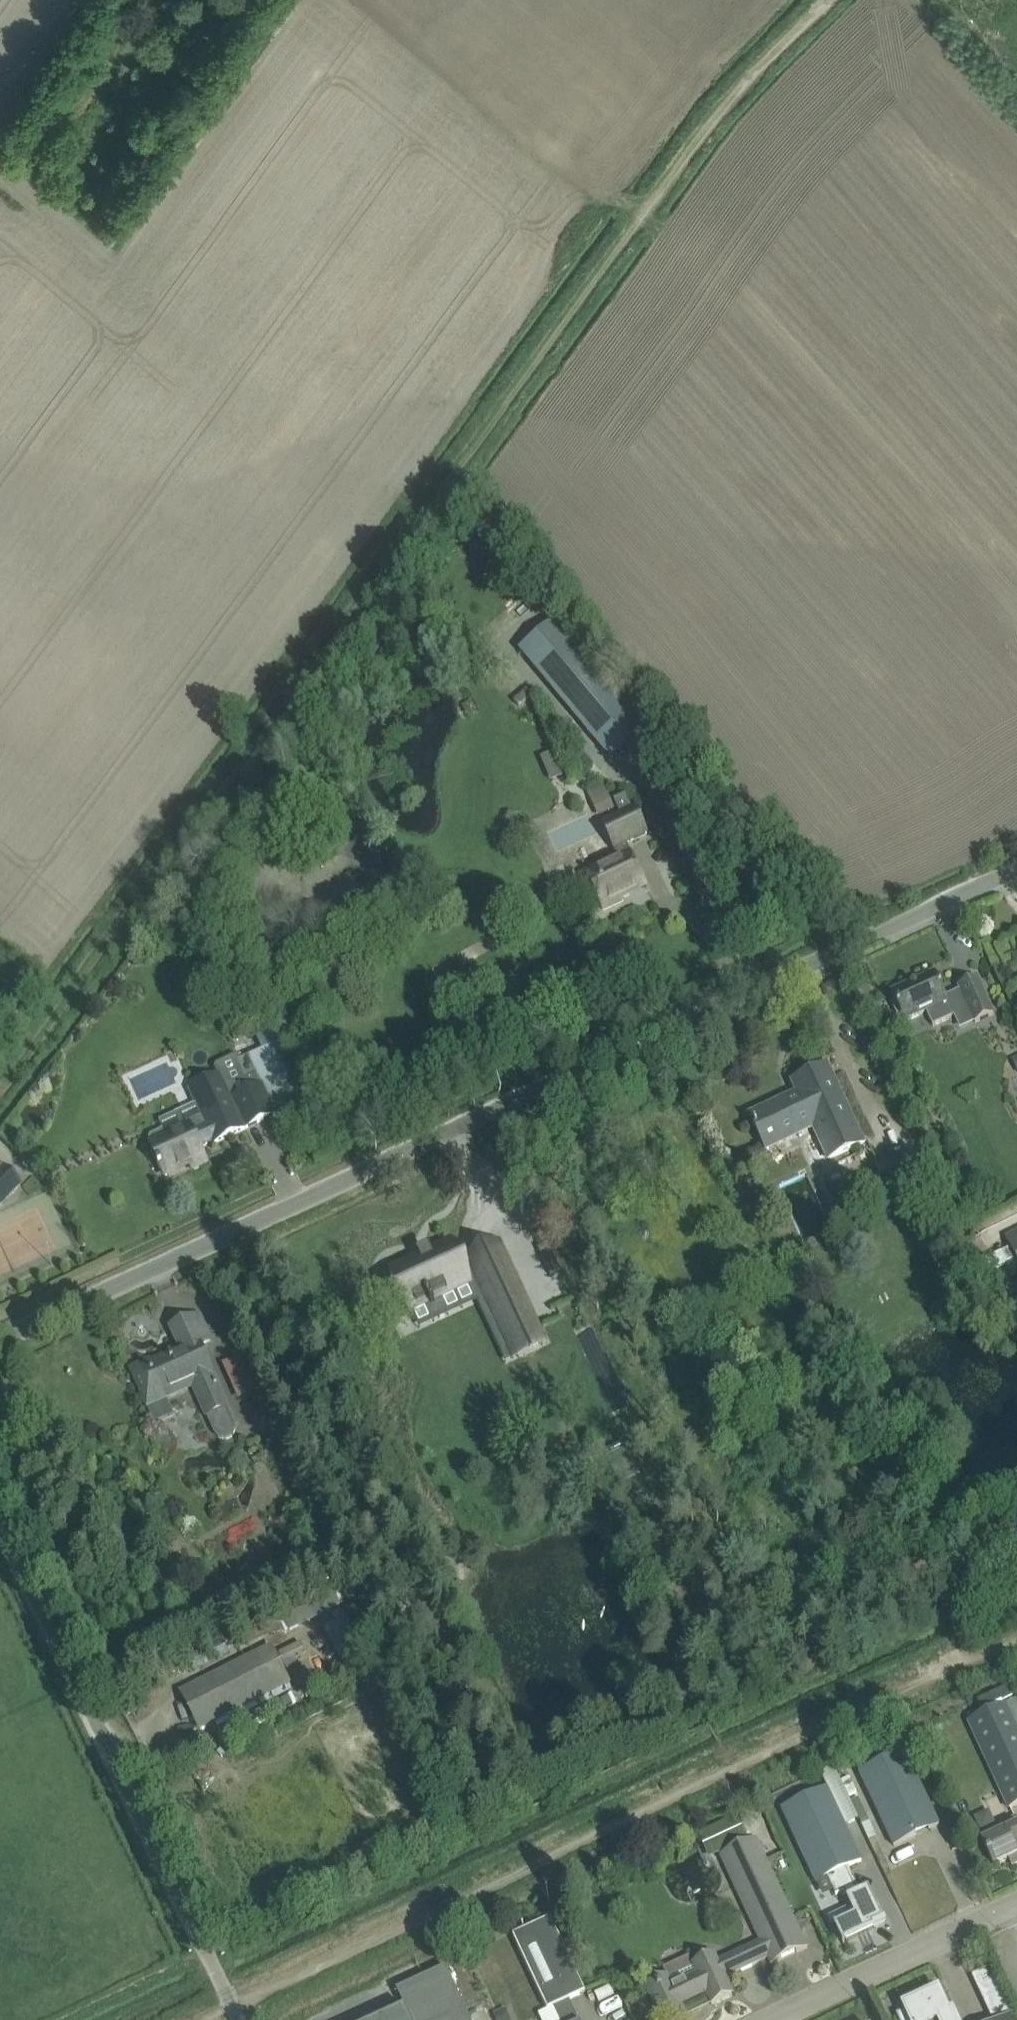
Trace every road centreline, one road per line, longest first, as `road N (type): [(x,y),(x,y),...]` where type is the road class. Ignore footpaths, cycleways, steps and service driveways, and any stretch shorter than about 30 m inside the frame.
road 1 (track): [(77,975),(697,138),(822,0)]
road 2 (unclassified): [(0,1341),(867,938)]
road 3 (unclassified): [(241,2019),(0,1518)]
road 4 (residential): [(696,452),(908,709),(775,822)]
road 5 (residential): [(568,563),(775,822)]
road 6 (residential): [(328,357),(465,452),(568,563)]
road 7 (residential): [(135,525),(277,321),(328,357)]
road 8 (unclassified): [(763,2019),(1016,1902)]
road 9 (residential): [(0,717),(135,525)]
road 10 (residential): [(1016,432),(869,253)]
road 11 (residential): [(418,232),(239,108)]
road 12 (residential): [(418,232),(532,74)]
road 13 (residential): [(891,0),(1011,139)]
road 14 (residential): [(869,253),(1011,139)]
road 15 (residential): [(568,563),(696,452)]
road 16 (residential): [(0,427),(135,525)]
road 17 (unclassified): [(867,938),(1016,869)]
road 18 (residential): [(328,357),(418,232)]
road 19 (residential): [(775,822),(867,938)]
road 20 (residential): [(425,0),(532,74)]

